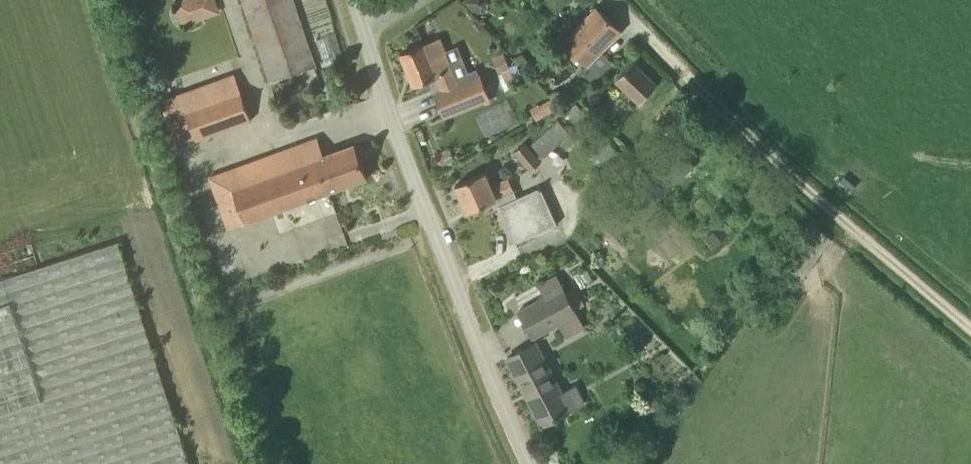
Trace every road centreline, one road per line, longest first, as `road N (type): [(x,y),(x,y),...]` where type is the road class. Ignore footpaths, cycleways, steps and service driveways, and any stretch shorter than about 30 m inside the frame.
road 1 (unclassified): [(530,463),(423,204),(374,35)]
road 2 (track): [(970,326),(793,180),(654,39)]

